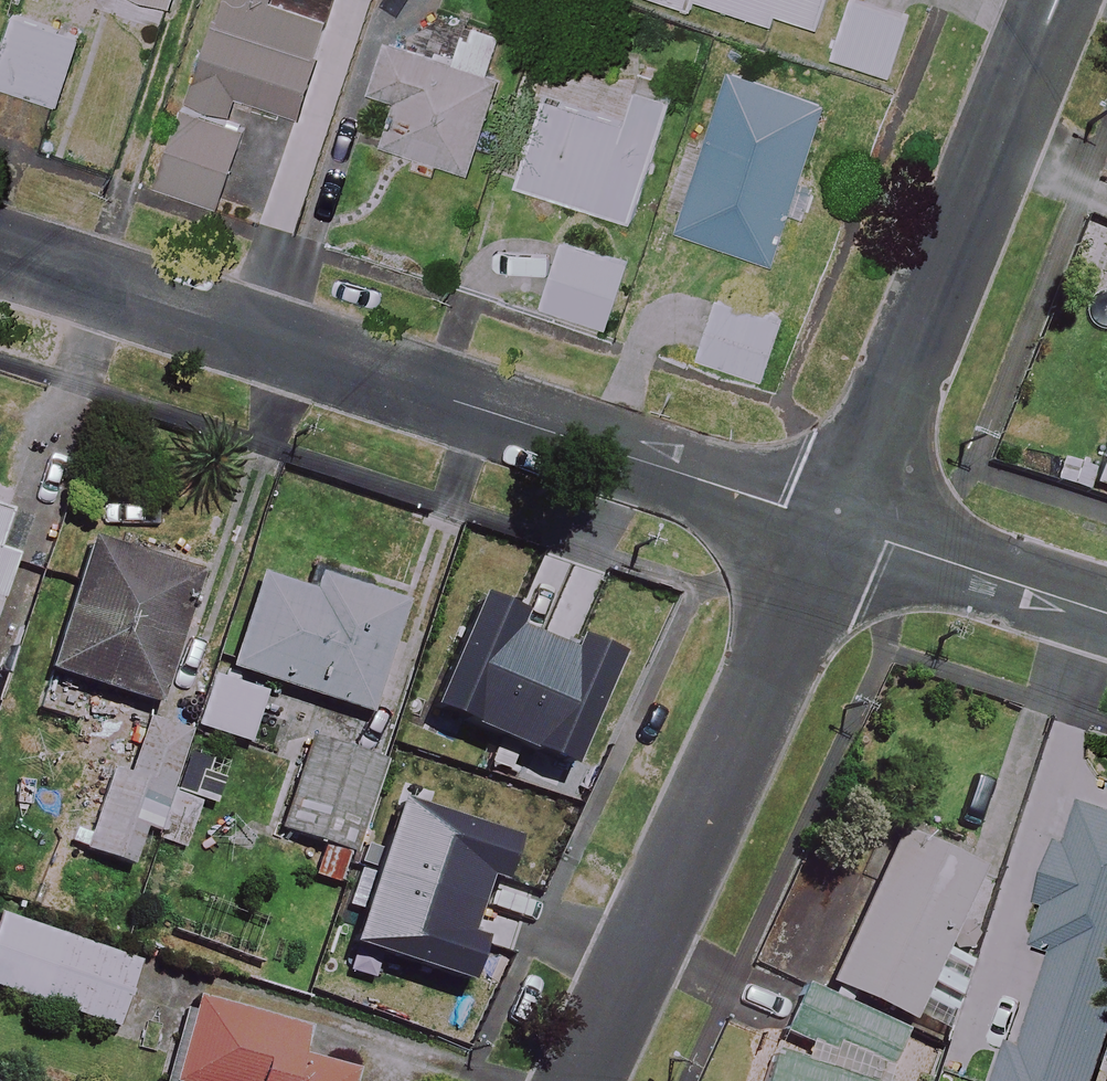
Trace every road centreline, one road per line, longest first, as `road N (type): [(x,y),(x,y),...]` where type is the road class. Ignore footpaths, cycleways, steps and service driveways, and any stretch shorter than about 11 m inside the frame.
road 1 (residential): [(0,252),(837,523)]
road 2 (residential): [(837,523),(577,1080)]
road 3 (residential): [(1050,0),(837,523)]
road 4 (residential): [(837,523),(1106,612)]

